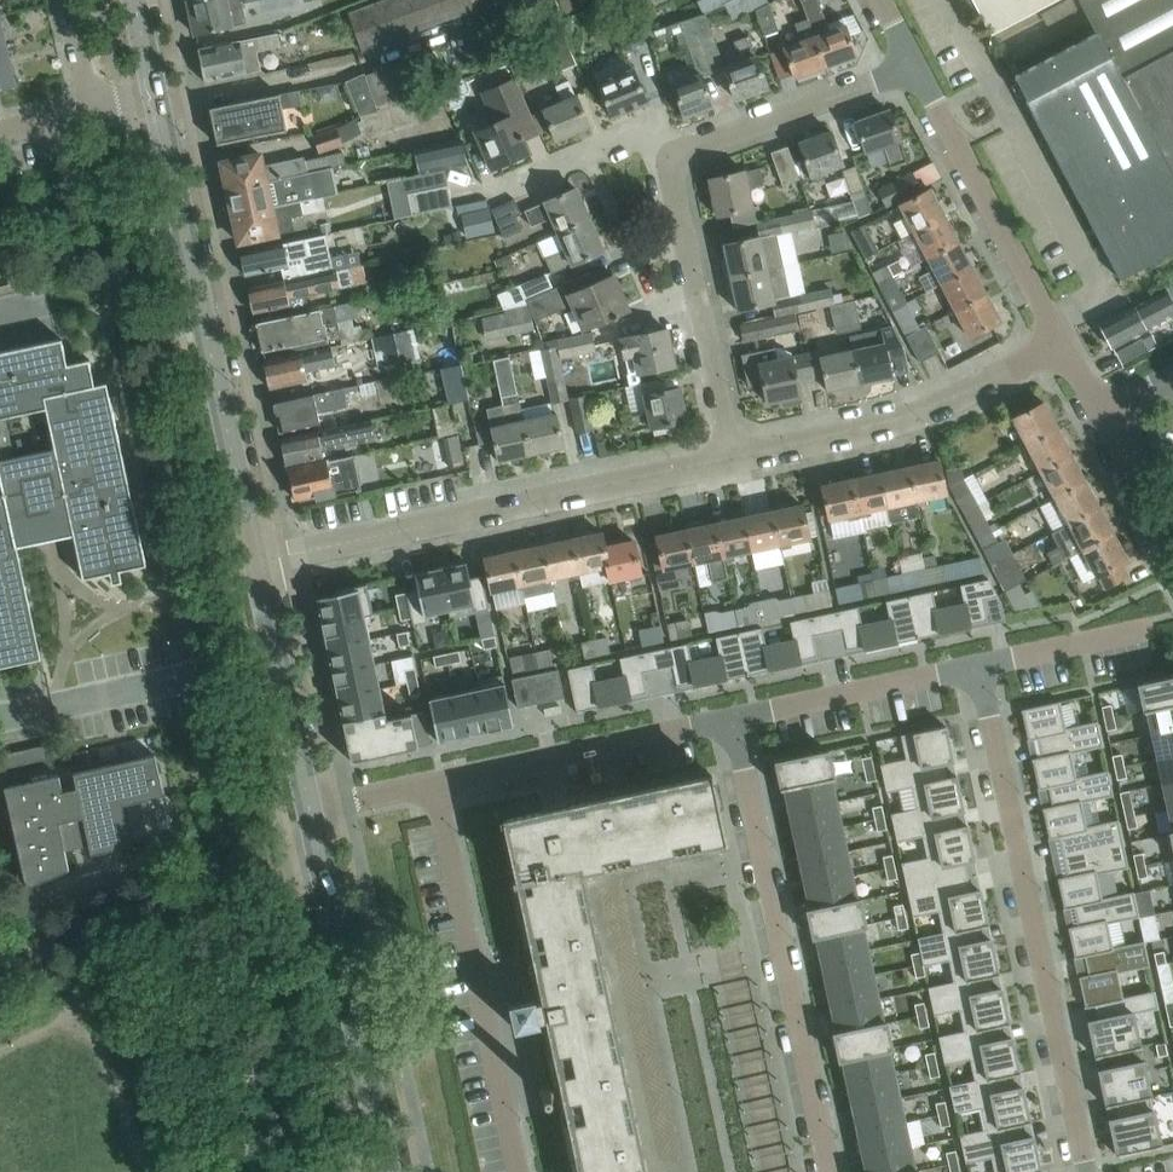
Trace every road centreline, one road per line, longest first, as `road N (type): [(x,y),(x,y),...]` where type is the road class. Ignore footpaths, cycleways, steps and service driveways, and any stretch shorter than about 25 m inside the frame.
road 1 (residential): [(730,460),(671,172),(678,153),(914,68)]
road 2 (residential): [(1087,1171),(978,665)]
road 3 (residential): [(257,561),(730,460)]
road 4 (tertiary): [(257,561),(155,94)]
road 5 (residential): [(733,717),(831,1171)]
road 6 (residential): [(434,782),(518,1171)]
road 7 (residential): [(730,460),(898,422),(1061,345)]
road 8 (residential): [(0,974),(316,840)]
road 9 (tertiary): [(388,1171),(316,840)]
road 10 (residential): [(1061,345),(914,68)]
road 11 (residential): [(434,782),(733,717)]
road 12 (tertiary): [(311,813),(257,561)]
road 13 (residential): [(733,717),(978,665)]
road 14 (residential): [(978,665),(1154,621)]
road 15 (unclassified): [(1172,543),(1103,419)]
road 16 (residential): [(311,813),(434,782)]

